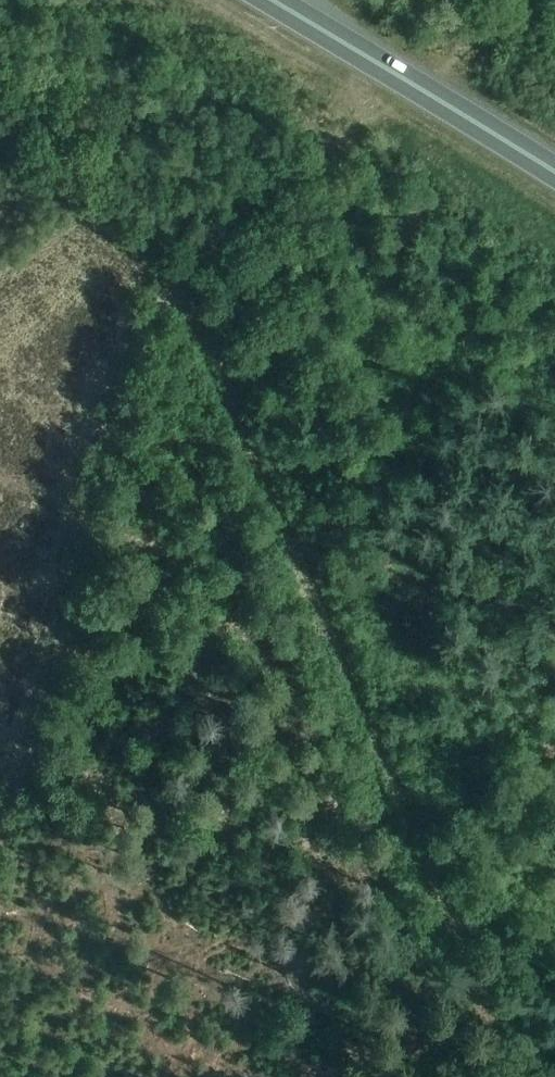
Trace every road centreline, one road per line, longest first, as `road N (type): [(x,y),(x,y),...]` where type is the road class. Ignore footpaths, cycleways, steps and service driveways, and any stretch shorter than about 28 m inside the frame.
road 1 (track): [(0,825),(46,742),(144,328),(169,282),(518,1076)]
road 2 (trunk): [(554,171),(272,0)]

